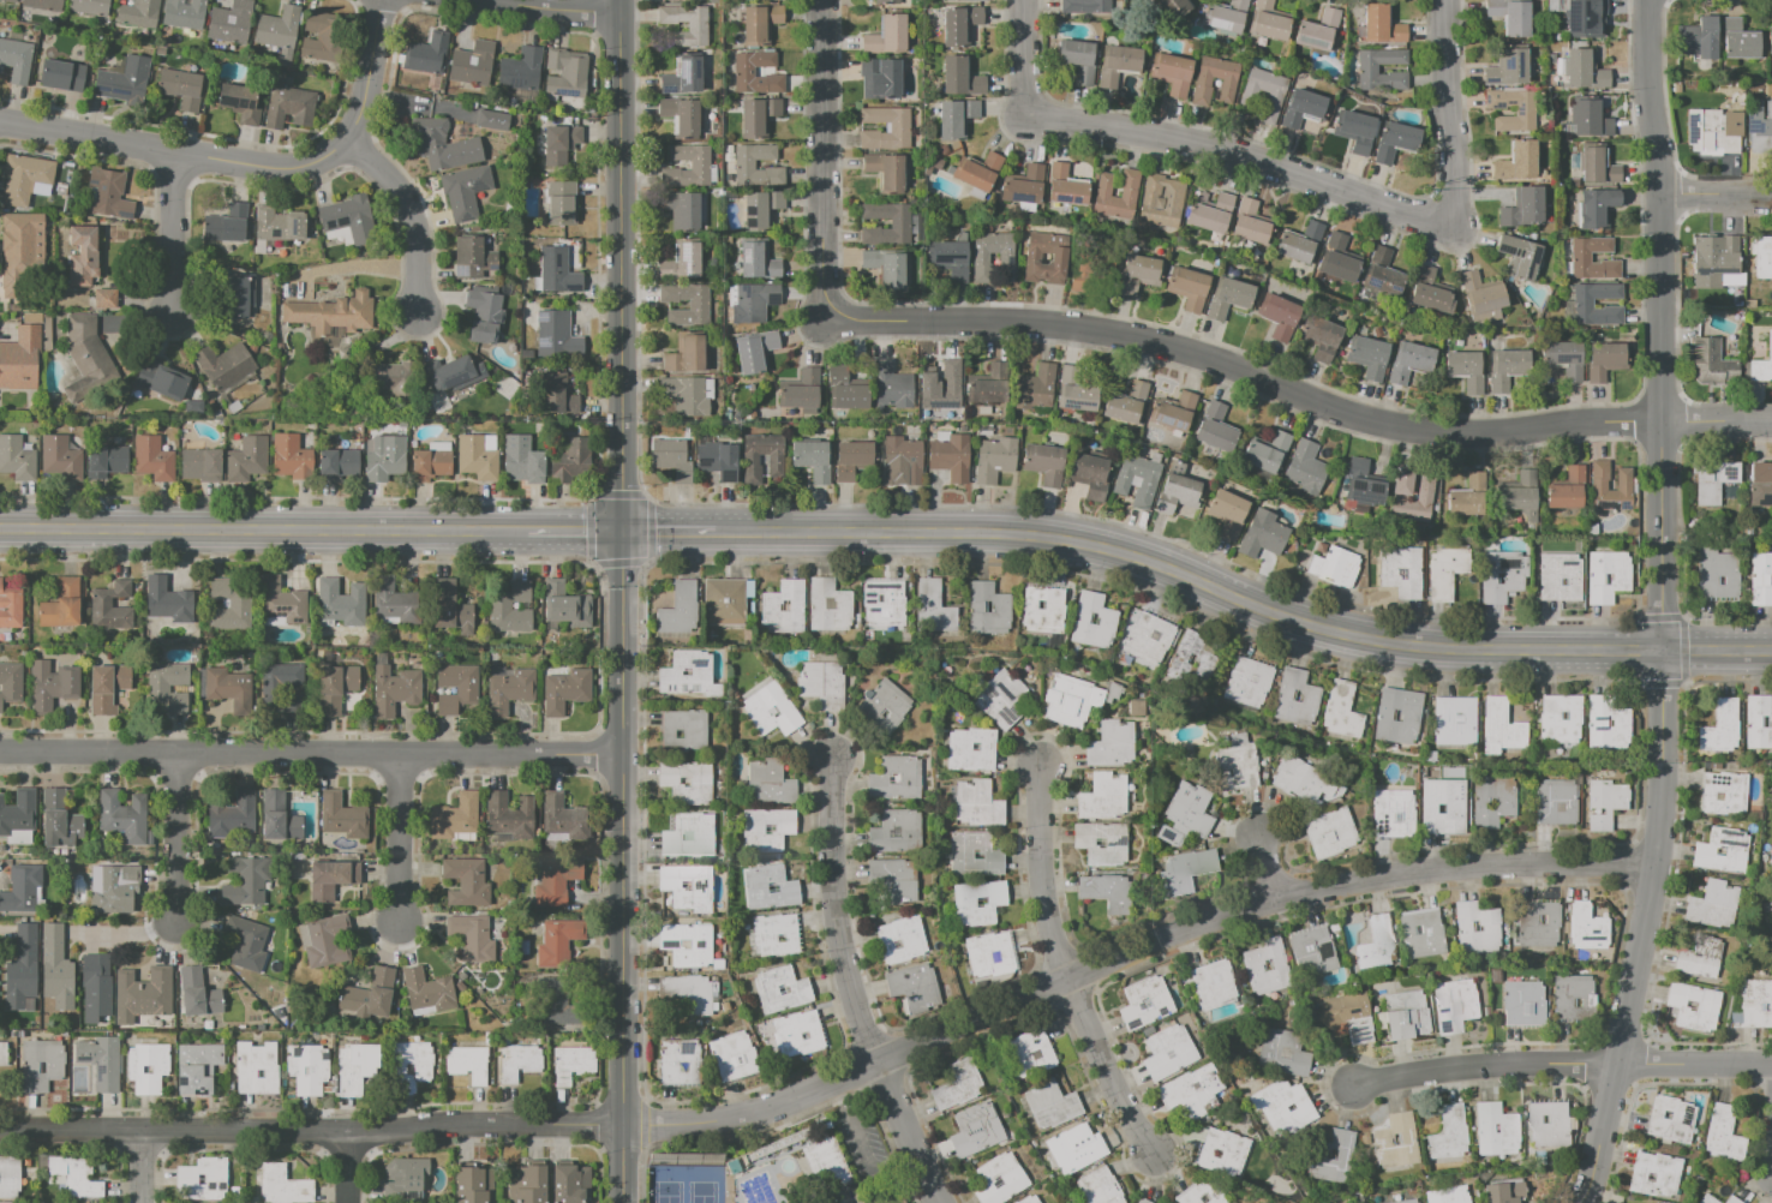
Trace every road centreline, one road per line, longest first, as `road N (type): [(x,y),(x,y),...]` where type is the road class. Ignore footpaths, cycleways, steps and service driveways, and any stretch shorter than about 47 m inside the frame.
road 1 (residential): [(1653,866),(1459,868),(1280,899),(1179,933),(831,1084),(717,1121),(0,1129)]
road 2 (residential): [(1583,1202),(1617,1064),(1660,814),(1662,191),(1648,0)]
road 3 (tertiary): [(714,533),(1049,540),(1195,580),(1318,630),(1457,652),(1771,649)]
road 4 (residential): [(1663,421),(1415,435),(1071,329),(820,324)]
road 5 (tertiary): [(623,1202),(623,533)]
road 6 (residential): [(623,756),(0,750)]
road 7 (tertiary): [(623,533),(621,0)]
road 8 (tertiary): [(0,529),(526,533)]
road 9 (residential): [(1449,226),(1202,145),(1020,113)]
road 10 (residential): [(351,140),(325,160),(285,172),(0,125)]
road 11 (residential): [(821,0),(820,324)]
road 12 (residential): [(878,1063),(839,938),(832,764)]
road 13 (residential): [(1617,1064),(1426,1071),(1355,1084)]
road 14 (residential): [(1447,0),(1455,170),(1449,226)]
road 15 (residential): [(1041,762),(1042,879),(1068,978)]
road 16 (residential): [(1068,978),(1155,1156)]
road 17 (residential): [(351,140),(405,203),(408,312)]
road 18 (residential): [(401,754),(397,922)]
road 19 (residential): [(173,749),(174,915)]
road 20 (residential): [(178,156),(176,311)]
road 21 (residential): [(1771,1065),(1617,1064)]
road 22 (residential): [(941,1202),(878,1063)]
road 23 (residential): [(383,0),(367,96),(351,140)]
road 24 (tertiary): [(621,19),(493,0)]

